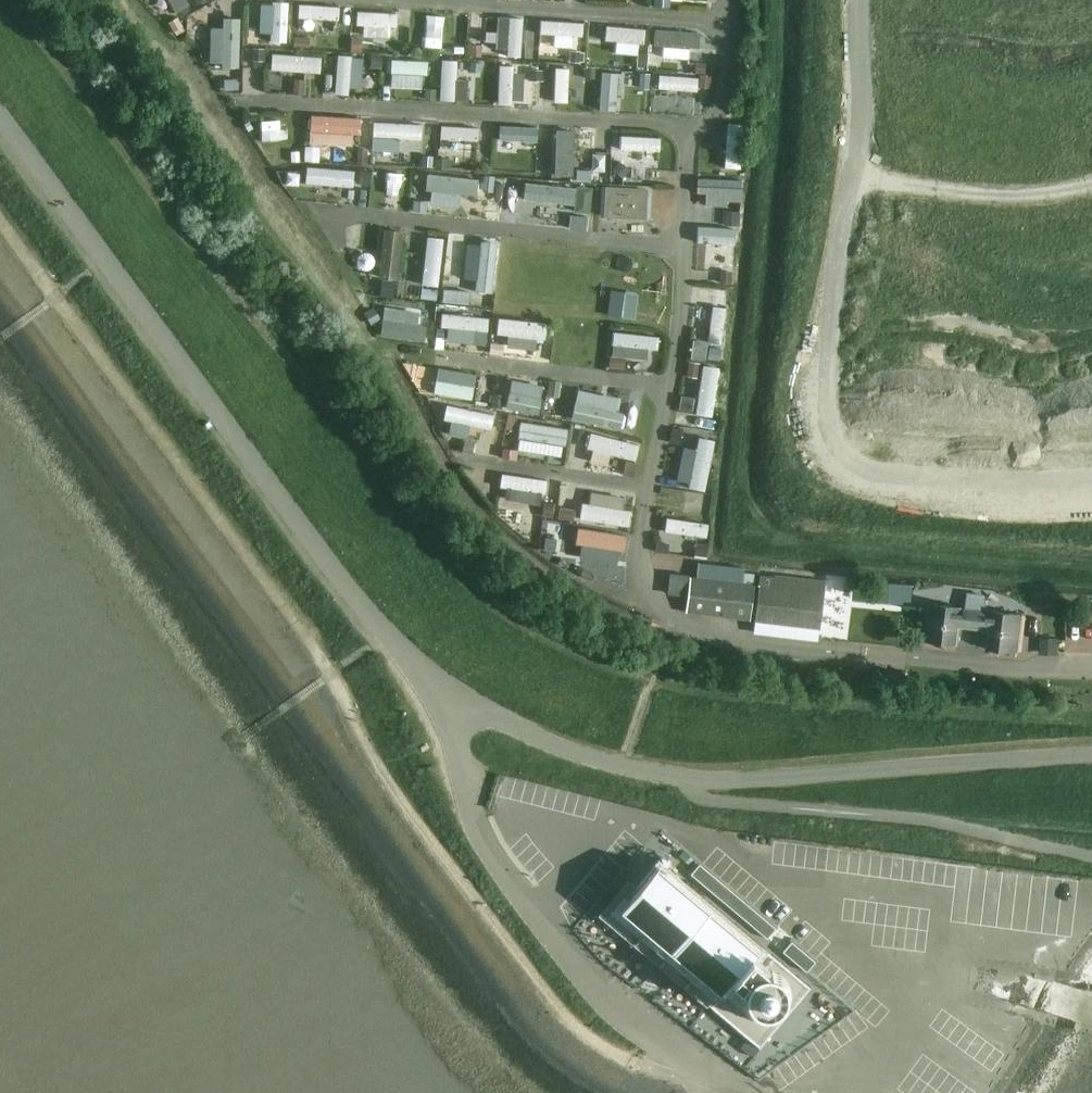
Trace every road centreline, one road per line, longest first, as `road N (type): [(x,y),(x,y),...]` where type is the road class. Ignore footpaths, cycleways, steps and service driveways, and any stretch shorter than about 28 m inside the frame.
road 1 (unclassified): [(0,119),(385,634),(445,695)]
road 2 (unclassified): [(445,695),(628,766),(729,782),(1091,752)]
road 3 (unclassified): [(728,1092),(680,1068),(612,1009),(547,940),(481,851),(445,695)]

